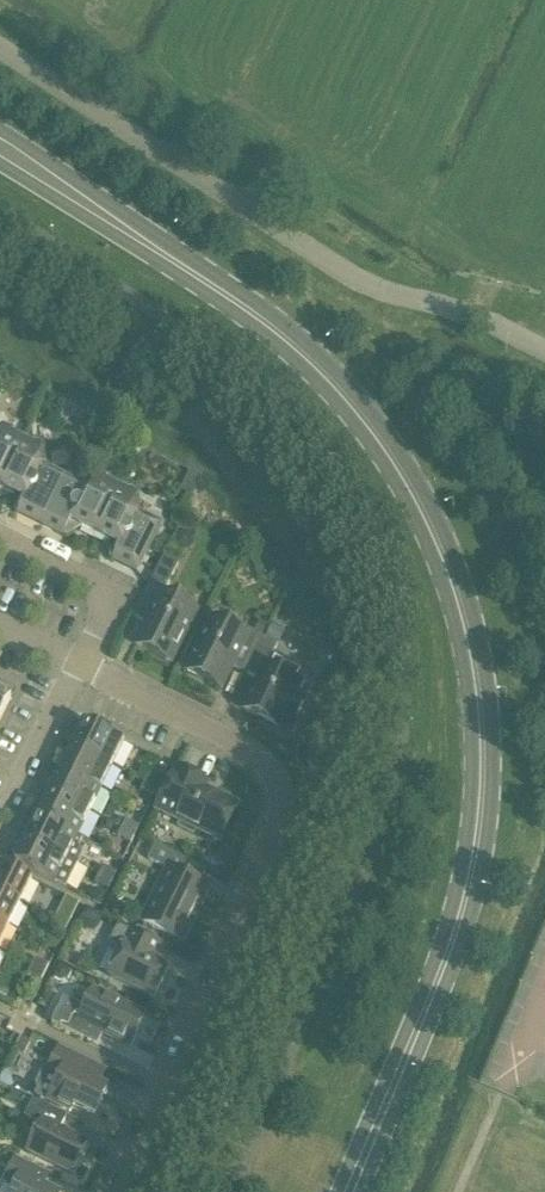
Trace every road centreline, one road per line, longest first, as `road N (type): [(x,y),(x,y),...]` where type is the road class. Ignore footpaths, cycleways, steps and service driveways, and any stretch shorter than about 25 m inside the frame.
road 1 (secondary): [(349,1191),(464,907),(480,811),(480,689),(459,593),(422,501),(350,402),(256,314),(0,152)]
road 2 (residential): [(110,1191),(281,807),(270,766),(252,752),(81,668)]
road 3 (unclassified): [(544,351),(466,313),(353,277),(0,46)]
road 4 (residential): [(81,668),(117,595),(0,537)]
road 5 (residential): [(3,812),(81,668)]

